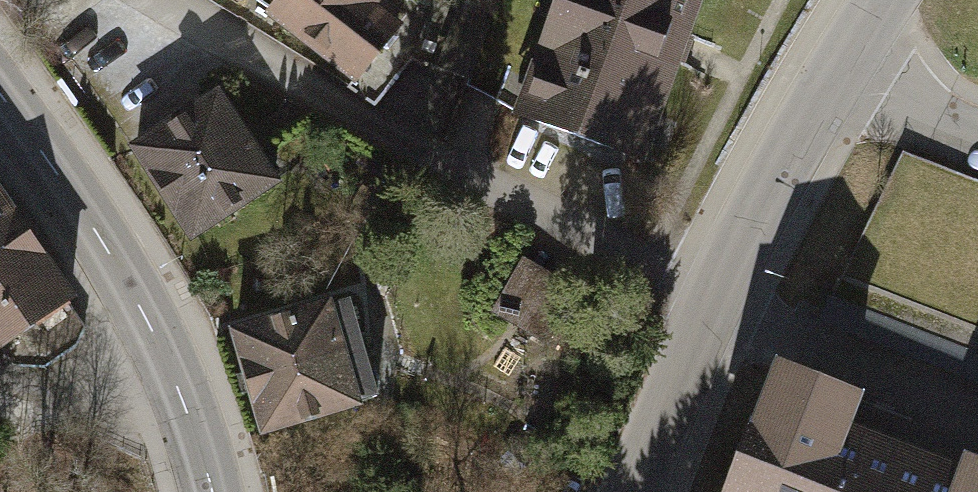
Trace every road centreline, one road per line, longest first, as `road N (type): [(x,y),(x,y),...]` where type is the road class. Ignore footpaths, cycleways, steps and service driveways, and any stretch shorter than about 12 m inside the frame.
road 1 (residential): [(714,303),(459,174),(157,0)]
road 2 (secondary): [(212,491),(172,374),(113,255),(0,96)]
road 3 (tertiary): [(840,66),(714,303)]
road 4 (tertiary): [(714,303),(630,491)]
road 5 (residential): [(840,66),(977,138)]

